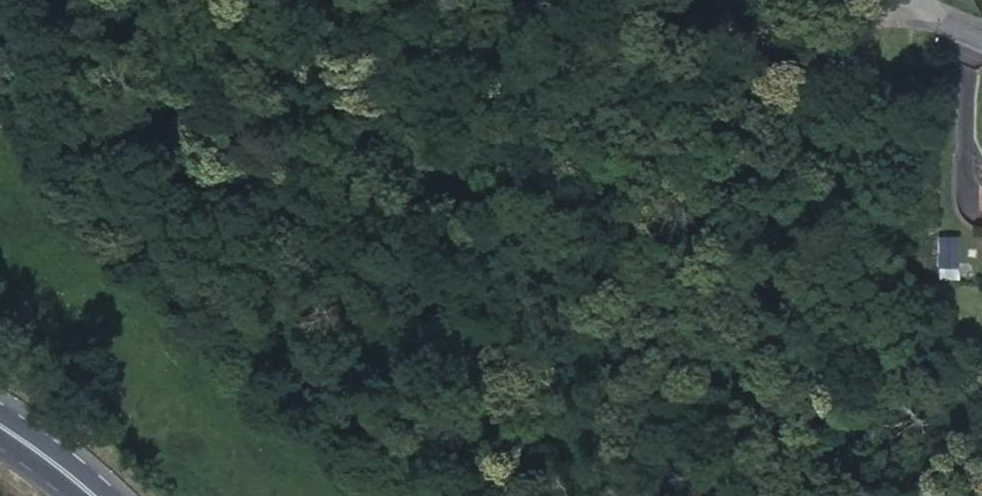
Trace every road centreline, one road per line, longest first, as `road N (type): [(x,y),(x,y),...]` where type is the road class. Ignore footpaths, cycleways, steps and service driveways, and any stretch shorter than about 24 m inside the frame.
road 1 (track): [(808,390),(782,382),(671,291),(471,178),(215,0)]
road 2 (unclassified): [(556,0),(604,45),(827,368),(808,390)]
road 3 (unclassified): [(896,0),(831,38),(793,39),(749,32),(686,0)]

